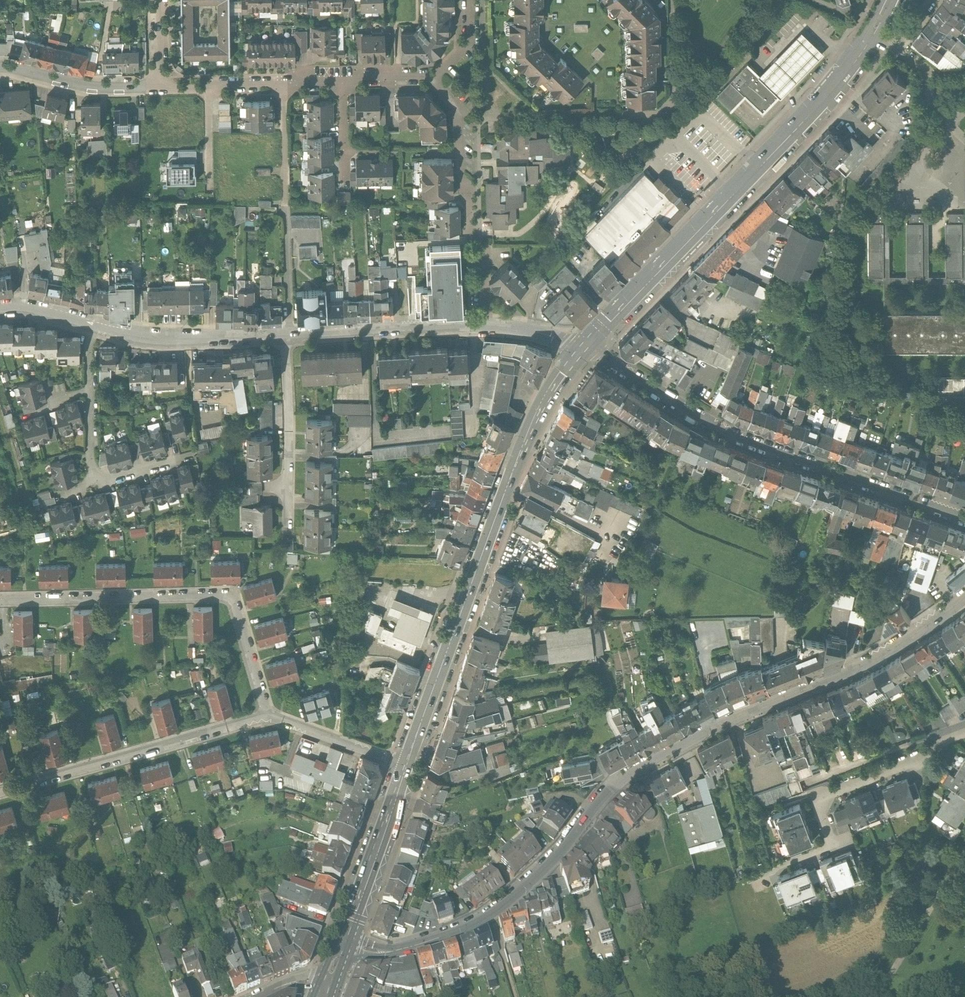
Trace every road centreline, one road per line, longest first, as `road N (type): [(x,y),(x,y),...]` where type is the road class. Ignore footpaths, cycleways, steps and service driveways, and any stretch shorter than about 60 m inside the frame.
road 1 (residential): [(343,942),(390,951),(492,914),(627,777),(897,643),(964,593)]
road 2 (primary): [(584,346),(529,435),(407,765)]
road 3 (primary): [(869,39),(808,115),(584,346)]
road 4 (unclassified): [(584,346),(693,413),(780,453),(964,518)]
road 5 (residential): [(0,595),(223,592),(240,613),(266,716)]
road 6 (residential): [(964,733),(928,758),(816,799),(833,846),(749,880)]
road 7 (residential): [(0,791),(266,716)]
road 8 (residential): [(287,336),(164,340),(91,328)]
road 9 (residential): [(480,325),(287,336)]
road 10 (primary): [(407,765),(343,942)]
road 11 (residential): [(0,64),(84,84),(159,83)]
road 12 (residential): [(287,336),(291,493)]
road 13 (residential): [(266,716),(407,765)]
road 14 (residential): [(435,75),(464,103),(470,187)]

